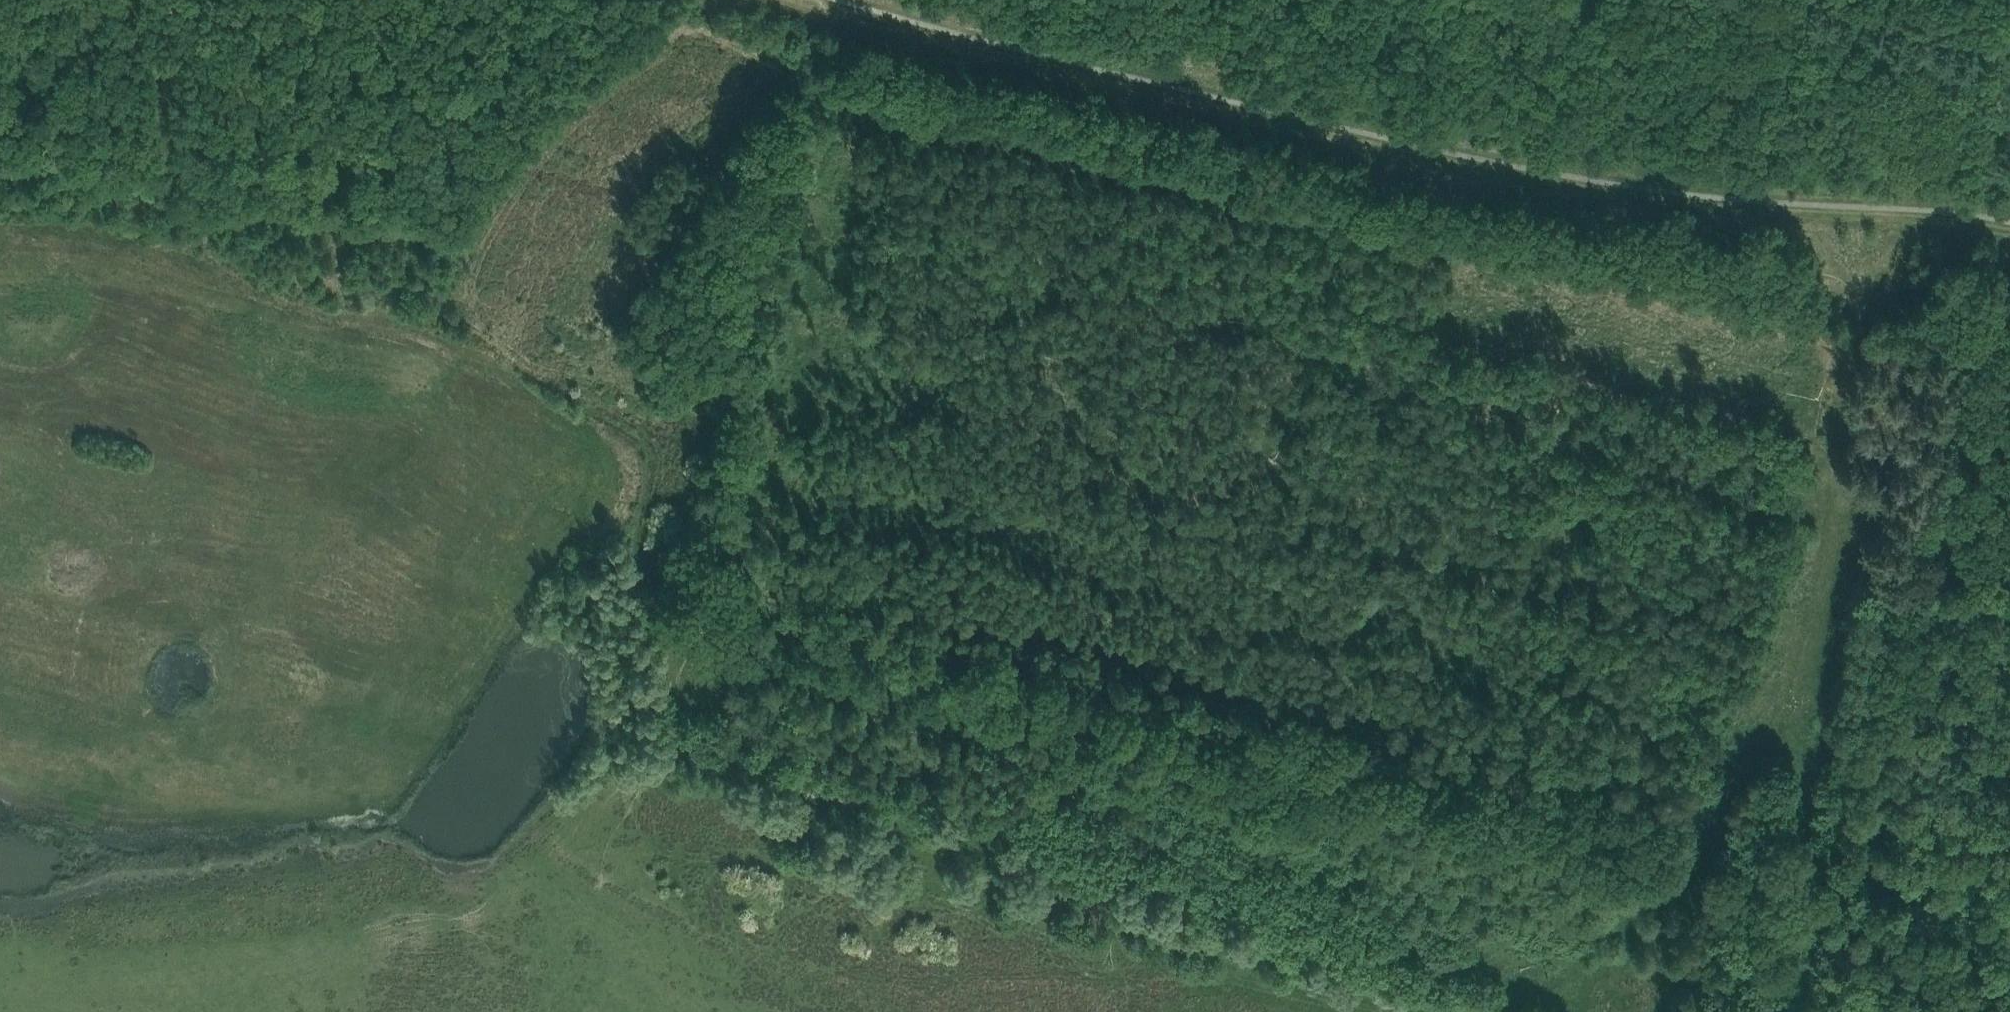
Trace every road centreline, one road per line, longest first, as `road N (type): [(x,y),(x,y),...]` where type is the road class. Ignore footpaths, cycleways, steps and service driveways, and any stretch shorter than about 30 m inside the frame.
road 1 (track): [(841,13),(1107,87),(1579,194),(2009,233)]
road 2 (track): [(1820,218),(1824,253),(1835,271),(1855,278),(1893,268),(1906,220)]
road 3 (track): [(1822,465),(1842,445),(1838,383),(1870,333)]

